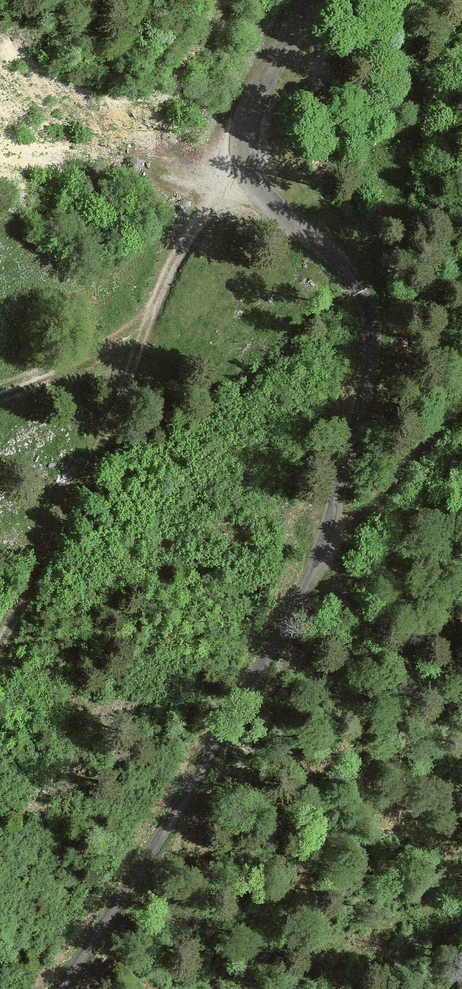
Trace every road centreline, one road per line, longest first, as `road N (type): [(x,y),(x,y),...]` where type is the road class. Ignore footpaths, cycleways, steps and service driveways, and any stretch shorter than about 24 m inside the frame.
road 1 (unclassified): [(64,988),(302,593),(364,381),(365,294),(323,242),(262,193),(250,167),(245,136),(254,96),(303,0)]
road 2 (track): [(250,167),(181,243),(88,476),(0,647)]
road 3 (track): [(461,407),(318,561)]

